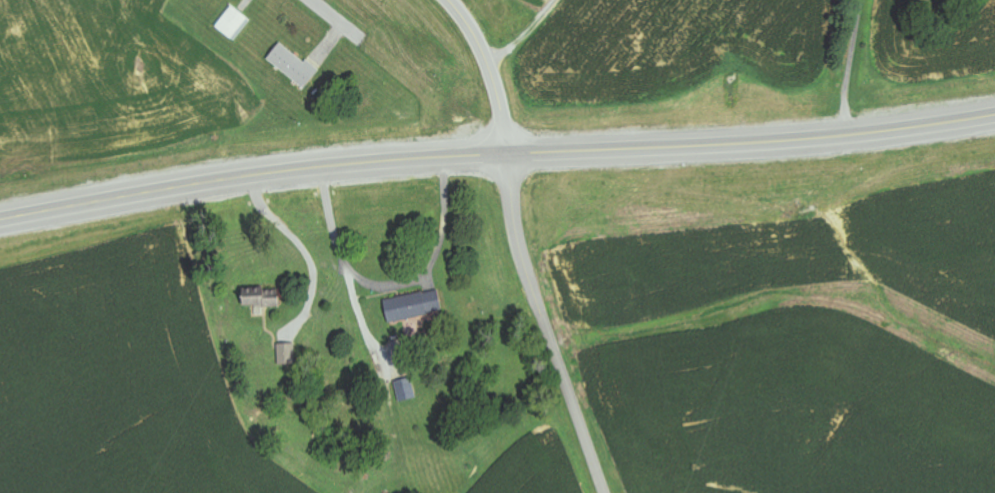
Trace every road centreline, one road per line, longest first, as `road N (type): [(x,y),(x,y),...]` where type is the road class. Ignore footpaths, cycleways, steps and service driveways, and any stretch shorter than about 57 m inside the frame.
road 1 (primary): [(0,211),(341,160),(830,135),(994,113)]
road 2 (residential): [(607,492),(530,274),(506,150)]
road 3 (tertiary): [(506,150),(486,54),(454,0)]

